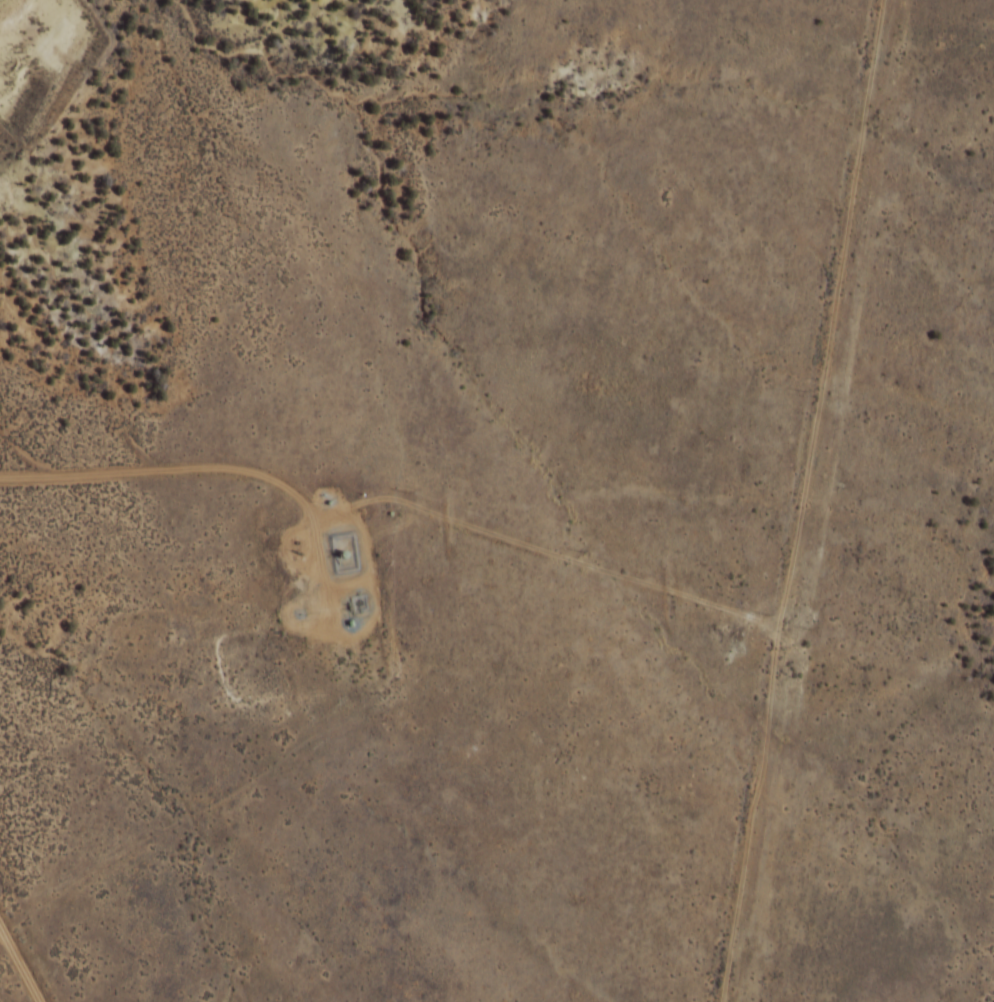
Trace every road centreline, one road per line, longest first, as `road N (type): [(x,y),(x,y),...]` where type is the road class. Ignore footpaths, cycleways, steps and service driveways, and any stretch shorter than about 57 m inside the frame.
road 1 (residential): [(686,1001),(849,0)]
road 2 (residential): [(328,541),(245,478),(98,466),(0,480)]

